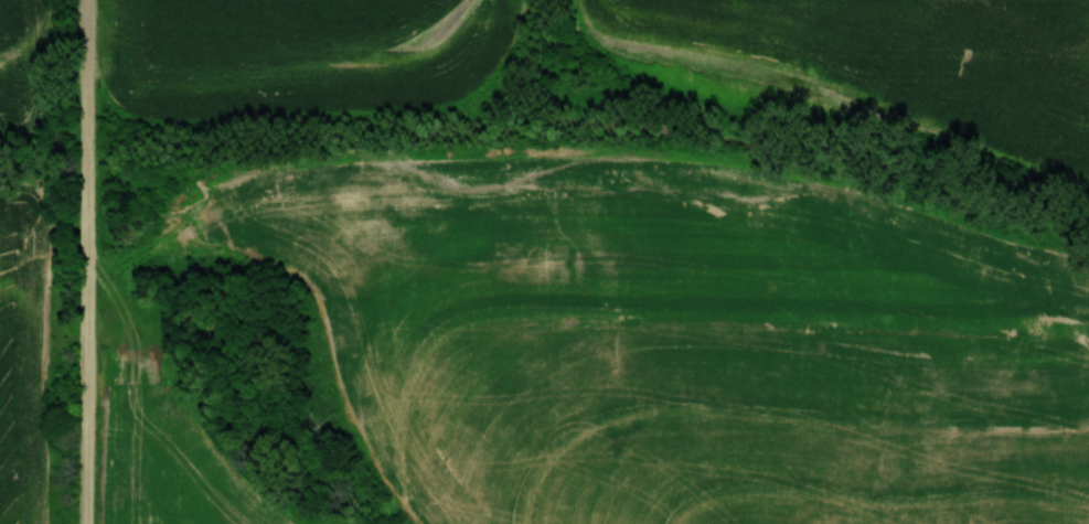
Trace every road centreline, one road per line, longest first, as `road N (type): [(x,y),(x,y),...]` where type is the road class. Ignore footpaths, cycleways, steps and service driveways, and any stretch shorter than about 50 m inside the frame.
road 1 (residential): [(89,523),(88,0)]

